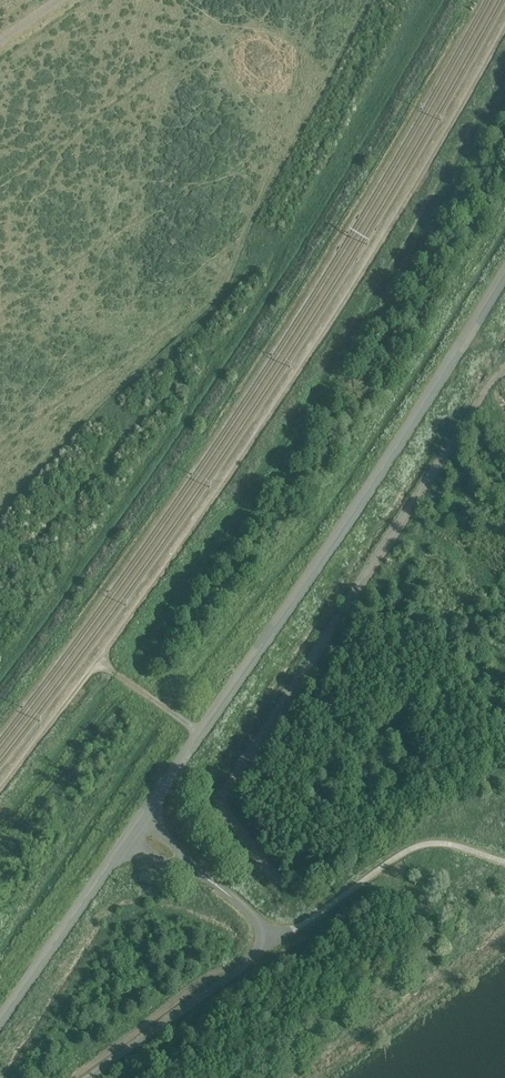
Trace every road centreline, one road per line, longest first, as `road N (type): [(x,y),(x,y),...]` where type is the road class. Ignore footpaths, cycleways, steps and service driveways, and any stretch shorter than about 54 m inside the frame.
road 1 (track): [(0,790),(311,357),(504,31)]
road 2 (tertiary): [(0,1019),(334,539),(504,269)]
road 3 (track): [(200,732),(97,662)]

